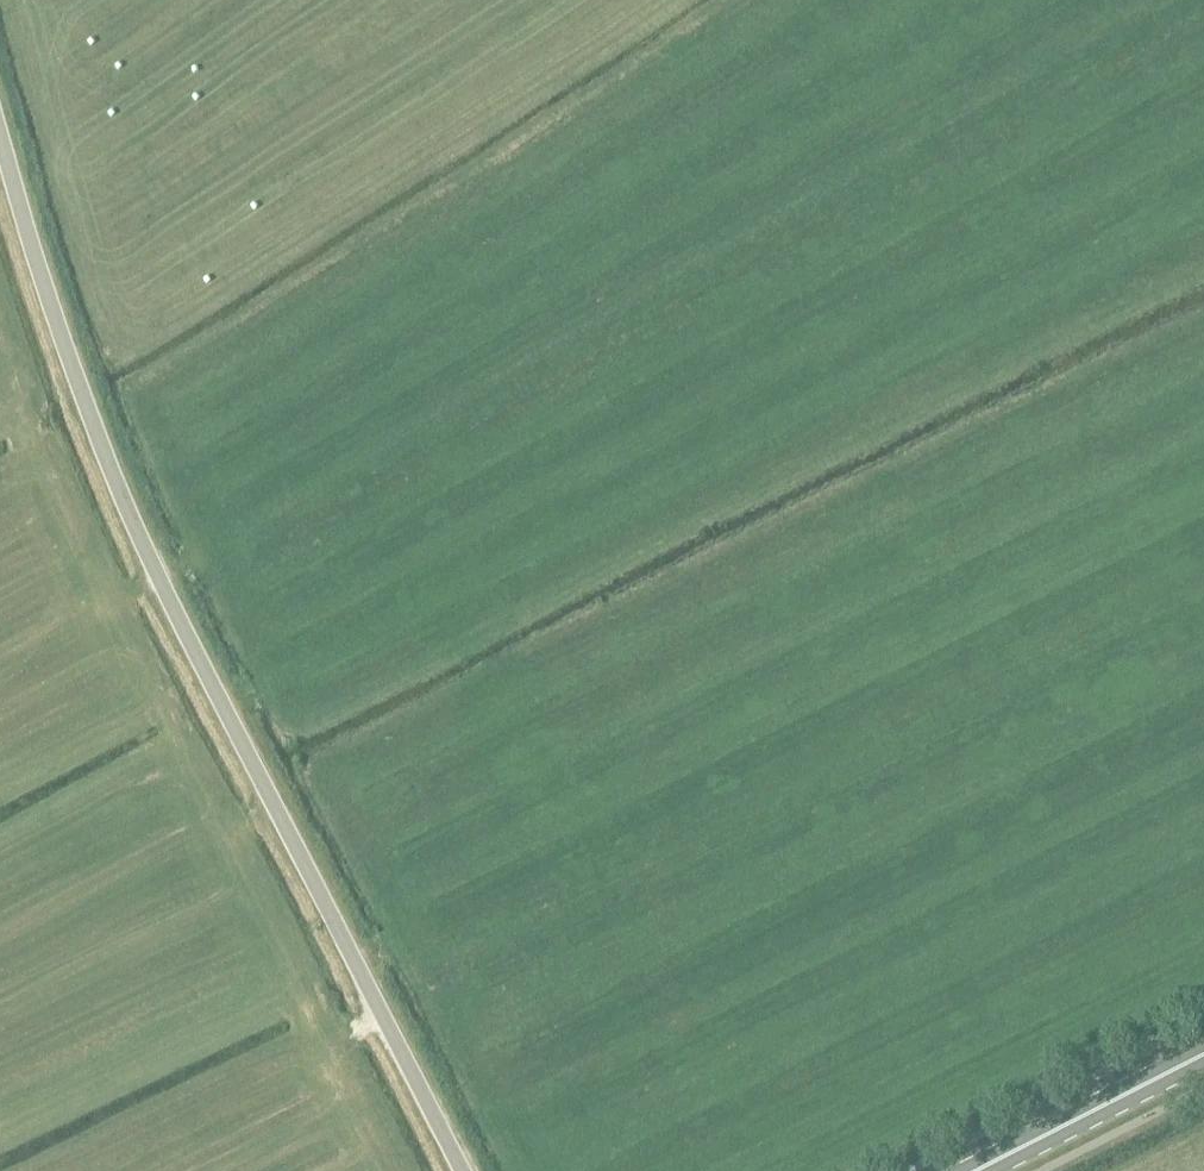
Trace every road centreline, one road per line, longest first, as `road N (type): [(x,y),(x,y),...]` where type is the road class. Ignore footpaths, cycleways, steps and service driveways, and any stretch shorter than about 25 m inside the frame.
road 1 (unclassified): [(461,1170),(130,516),(44,289),(0,139)]
road 2 (primary): [(978,1170),(1203,1055)]

